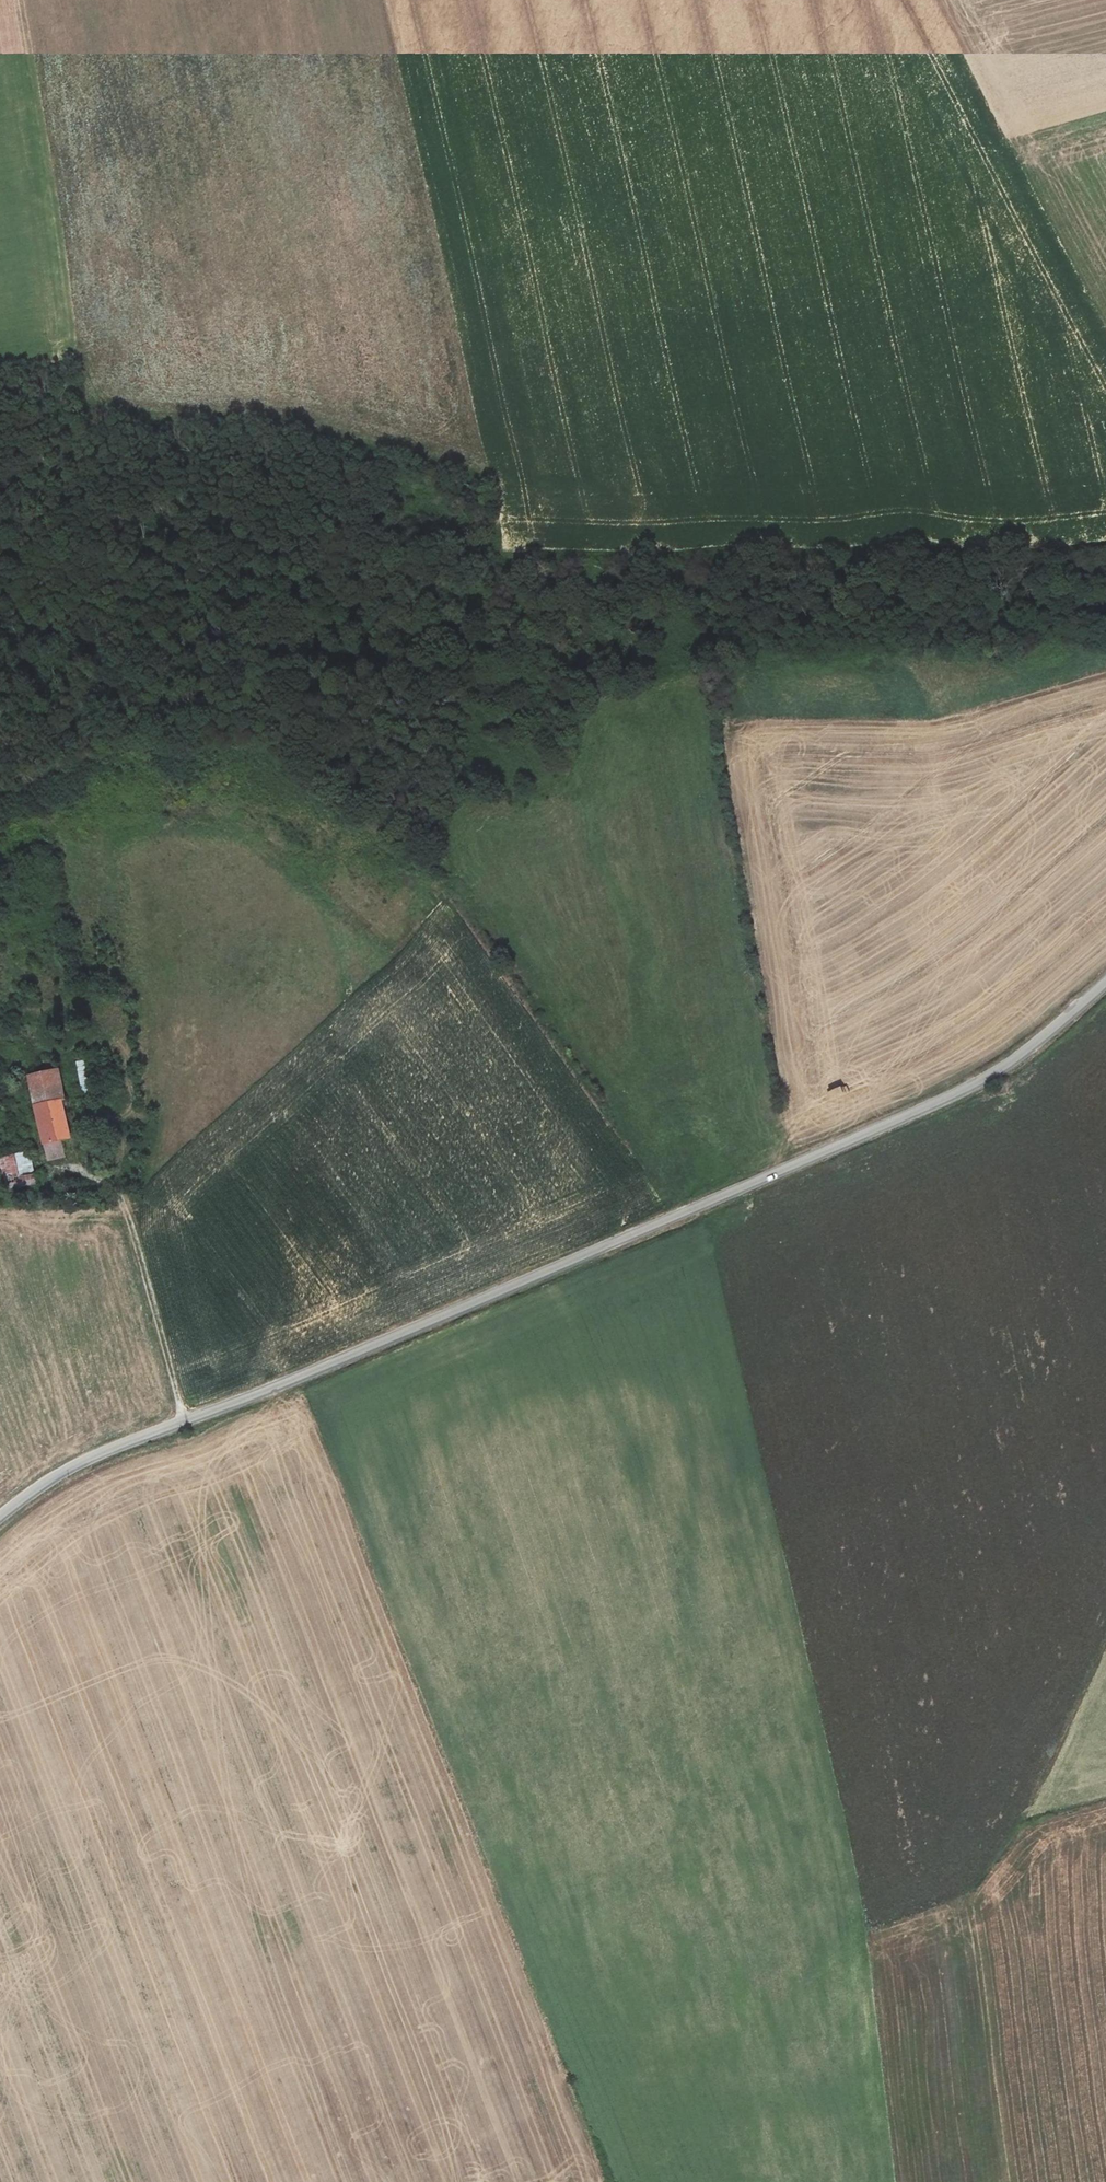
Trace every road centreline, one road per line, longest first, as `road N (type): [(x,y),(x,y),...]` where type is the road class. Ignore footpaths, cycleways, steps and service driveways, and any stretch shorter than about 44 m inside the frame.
road 1 (unclassified): [(184,1422),(942,1099),(1028,1049),(1105,981)]
road 2 (unclassified): [(0,1515),(80,1462),(184,1422)]
road 3 (residential): [(184,1422),(135,1238)]

